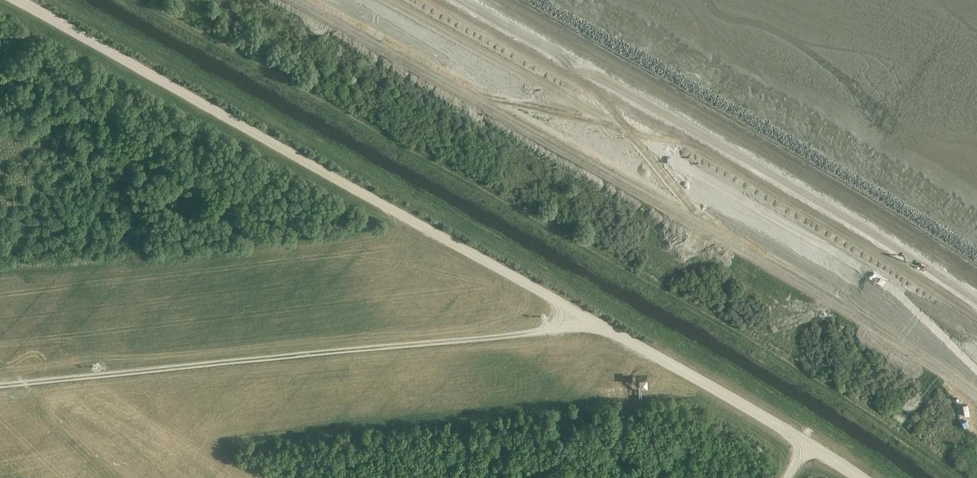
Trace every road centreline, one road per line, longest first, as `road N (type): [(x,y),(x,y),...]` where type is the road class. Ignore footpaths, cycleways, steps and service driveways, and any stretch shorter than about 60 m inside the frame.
road 1 (track): [(858,477),(591,322),(0,385)]
road 2 (track): [(591,322),(19,0)]
road 3 (track): [(976,280),(839,192),(494,0)]

